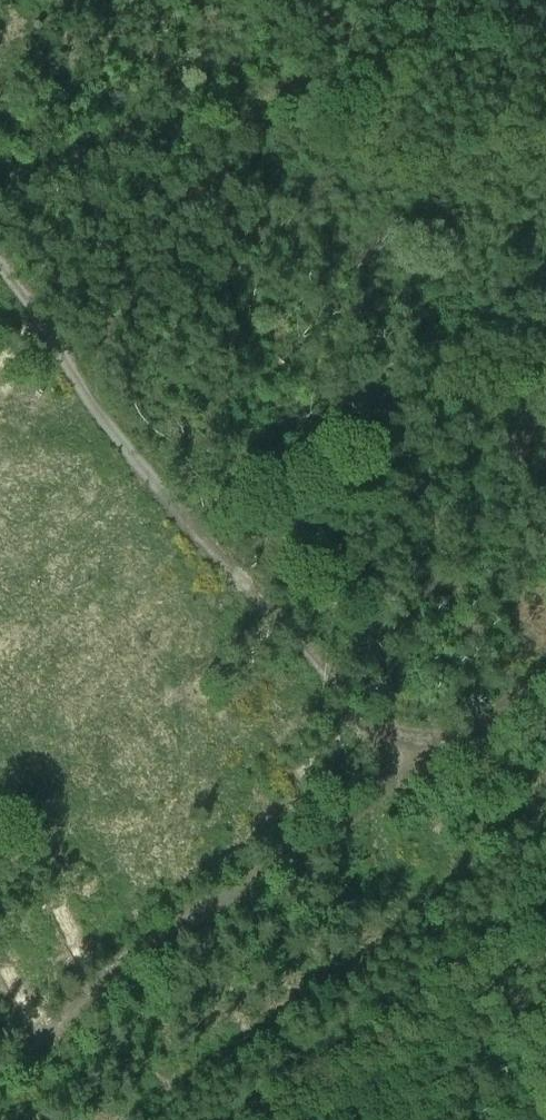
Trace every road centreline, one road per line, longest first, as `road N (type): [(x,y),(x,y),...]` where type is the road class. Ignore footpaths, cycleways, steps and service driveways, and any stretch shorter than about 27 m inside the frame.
road 1 (track): [(0,273),(412,768),(0,1074)]
road 2 (track): [(0,186),(29,187),(229,122),(453,29),(496,0)]
road 3 (track): [(239,1119),(545,885)]
road 4 (track): [(412,768),(545,659)]

